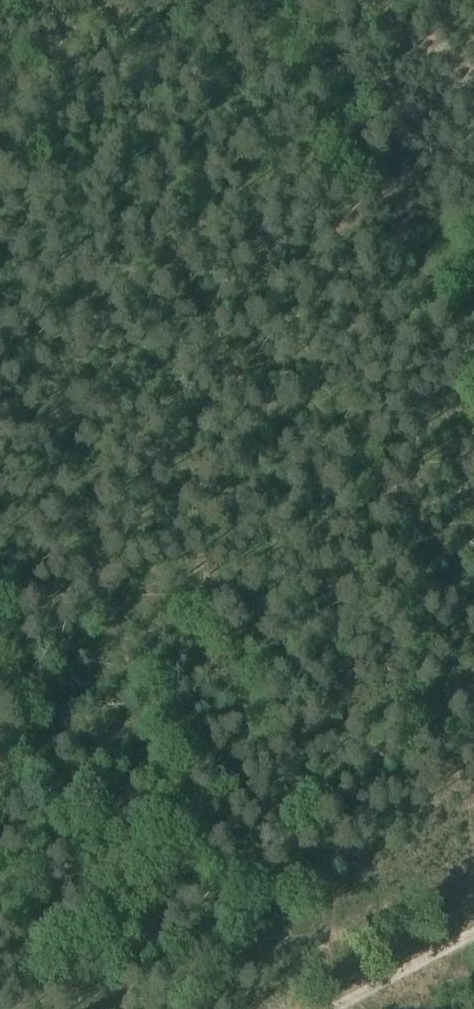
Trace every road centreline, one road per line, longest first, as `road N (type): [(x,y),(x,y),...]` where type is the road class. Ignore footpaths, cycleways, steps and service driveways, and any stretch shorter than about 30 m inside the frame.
road 1 (track): [(473,942),(348,1008)]

